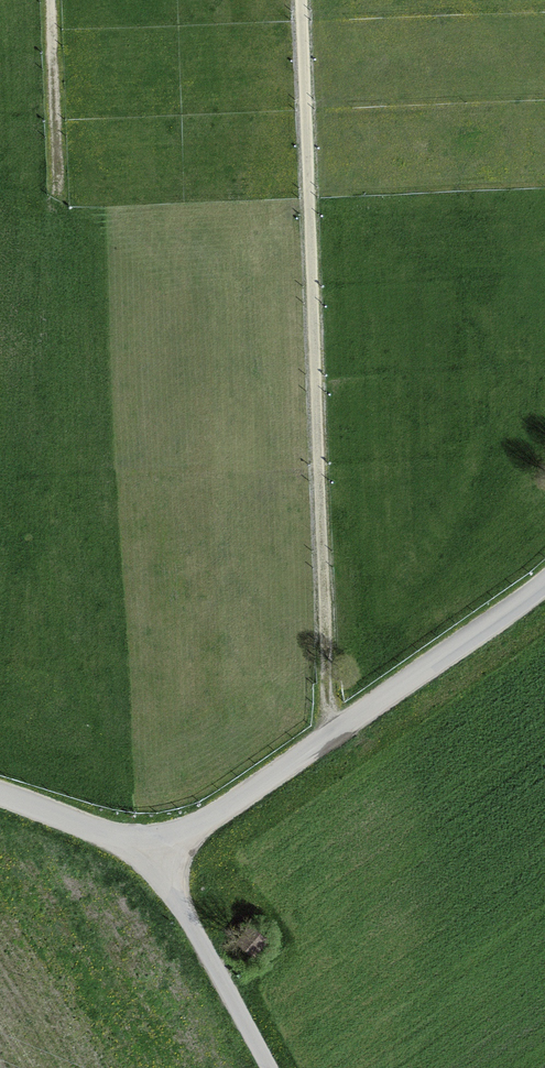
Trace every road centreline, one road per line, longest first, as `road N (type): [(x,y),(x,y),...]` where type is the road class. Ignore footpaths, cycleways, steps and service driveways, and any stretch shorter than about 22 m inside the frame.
road 1 (unclassified): [(544,587),(331,743),(154,853)]
road 2 (unclassified): [(270,1067),(154,853)]
road 3 (unclassified): [(154,853),(0,796)]

